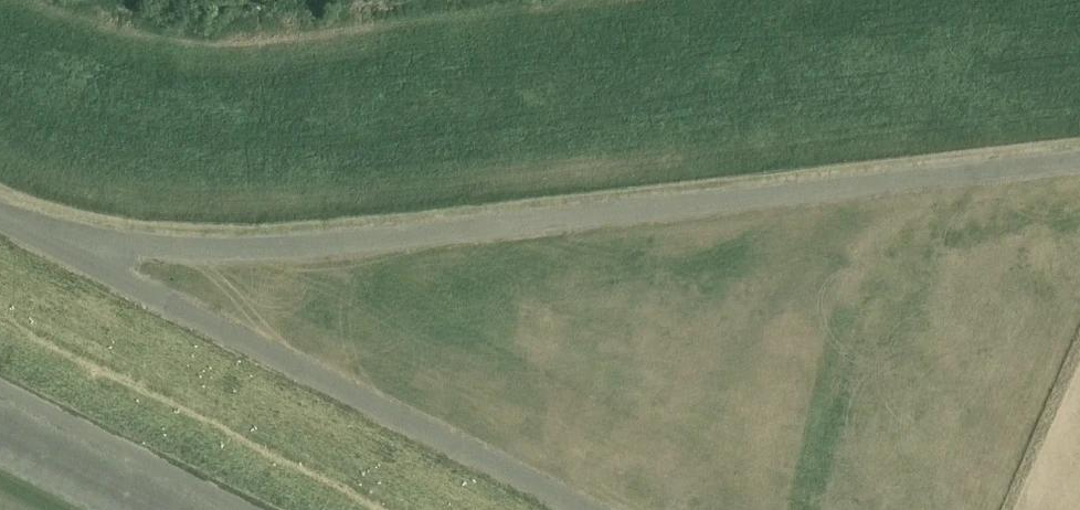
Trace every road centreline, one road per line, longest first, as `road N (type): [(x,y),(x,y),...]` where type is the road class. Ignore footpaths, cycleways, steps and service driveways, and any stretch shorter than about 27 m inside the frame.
road 1 (unclassified): [(50,235),(241,233),(1079,151)]
road 2 (unclassified): [(595,509),(50,235)]

